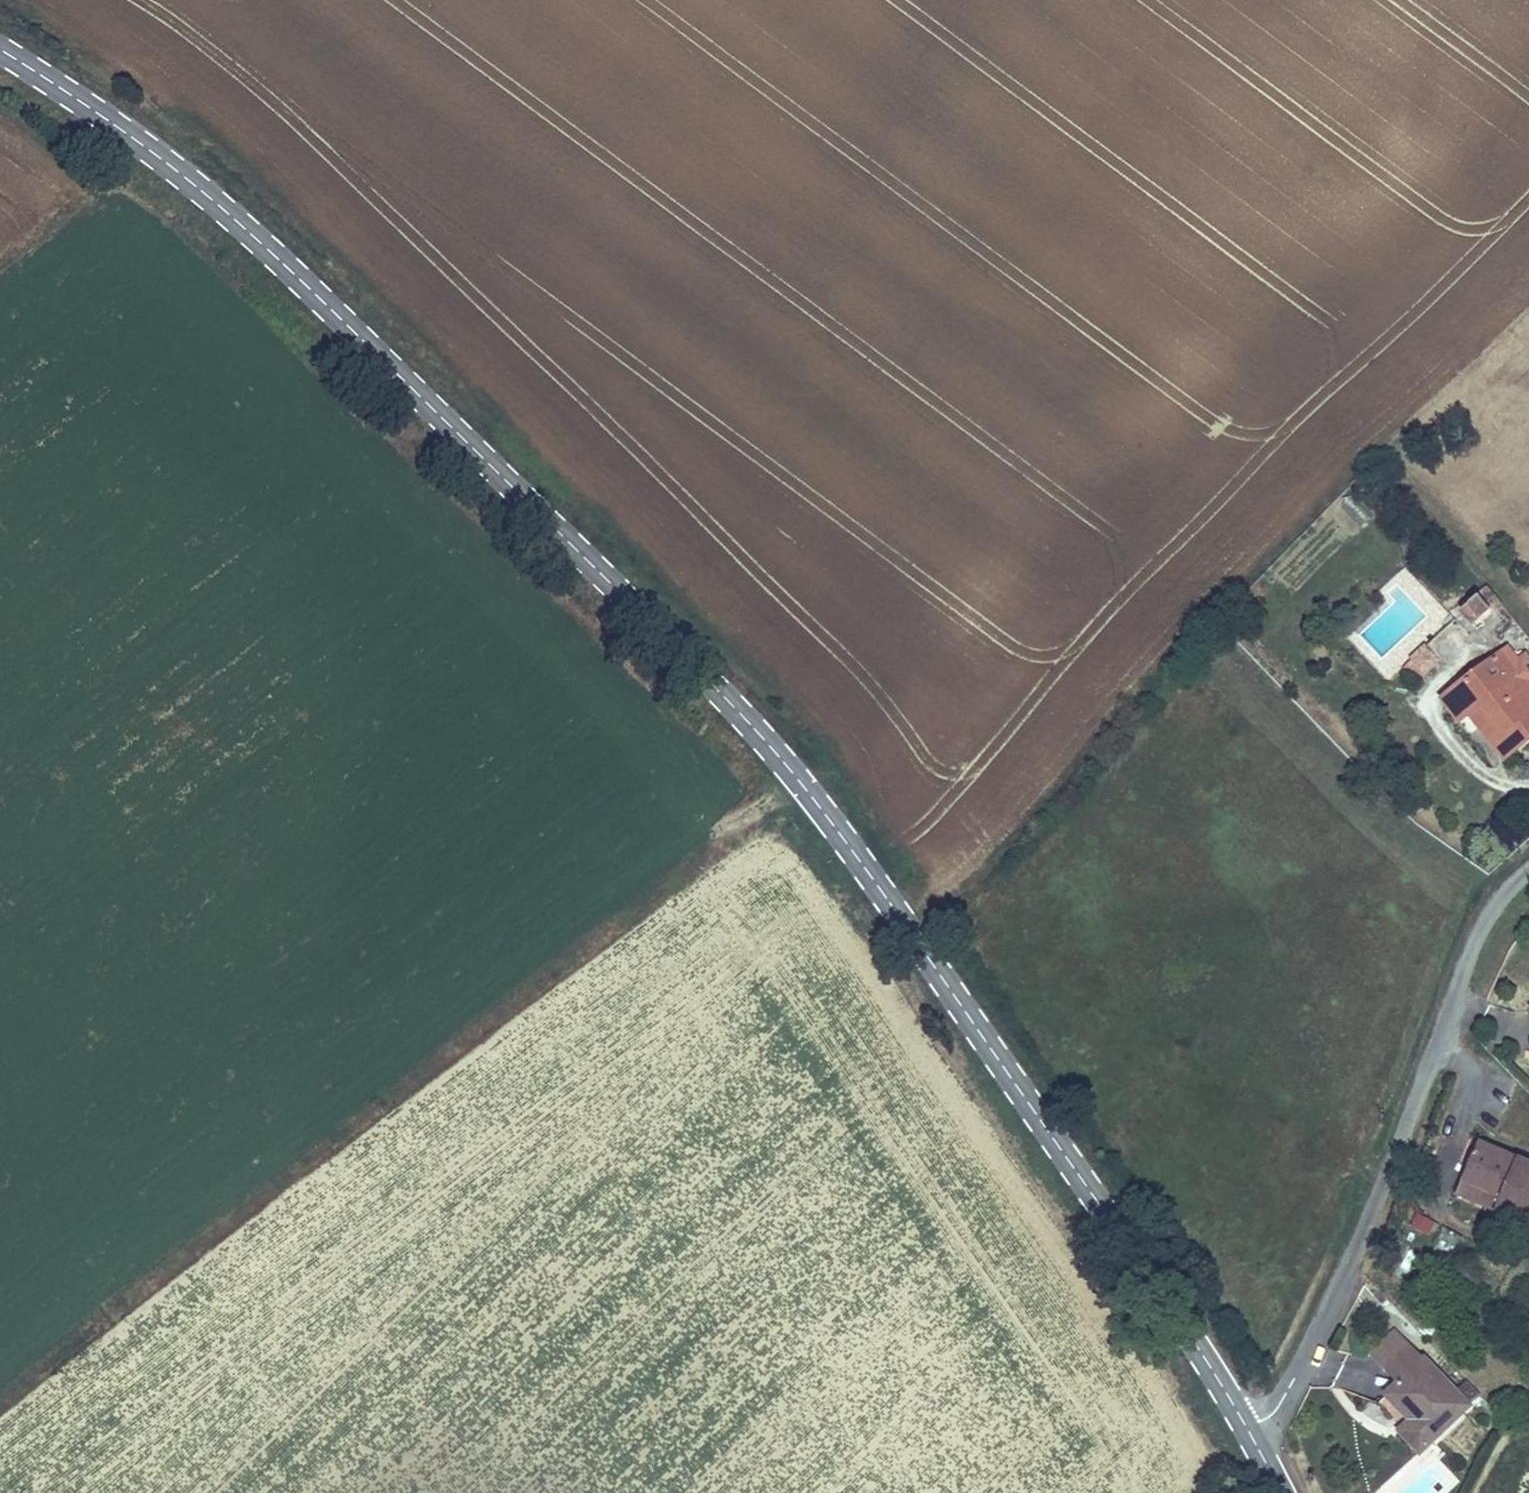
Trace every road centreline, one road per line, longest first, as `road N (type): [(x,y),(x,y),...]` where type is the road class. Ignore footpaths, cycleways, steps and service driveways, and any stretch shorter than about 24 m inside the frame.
road 1 (secondary): [(0,48),(89,103),(221,205),(750,717),(1213,1360),(1287,1492)]

